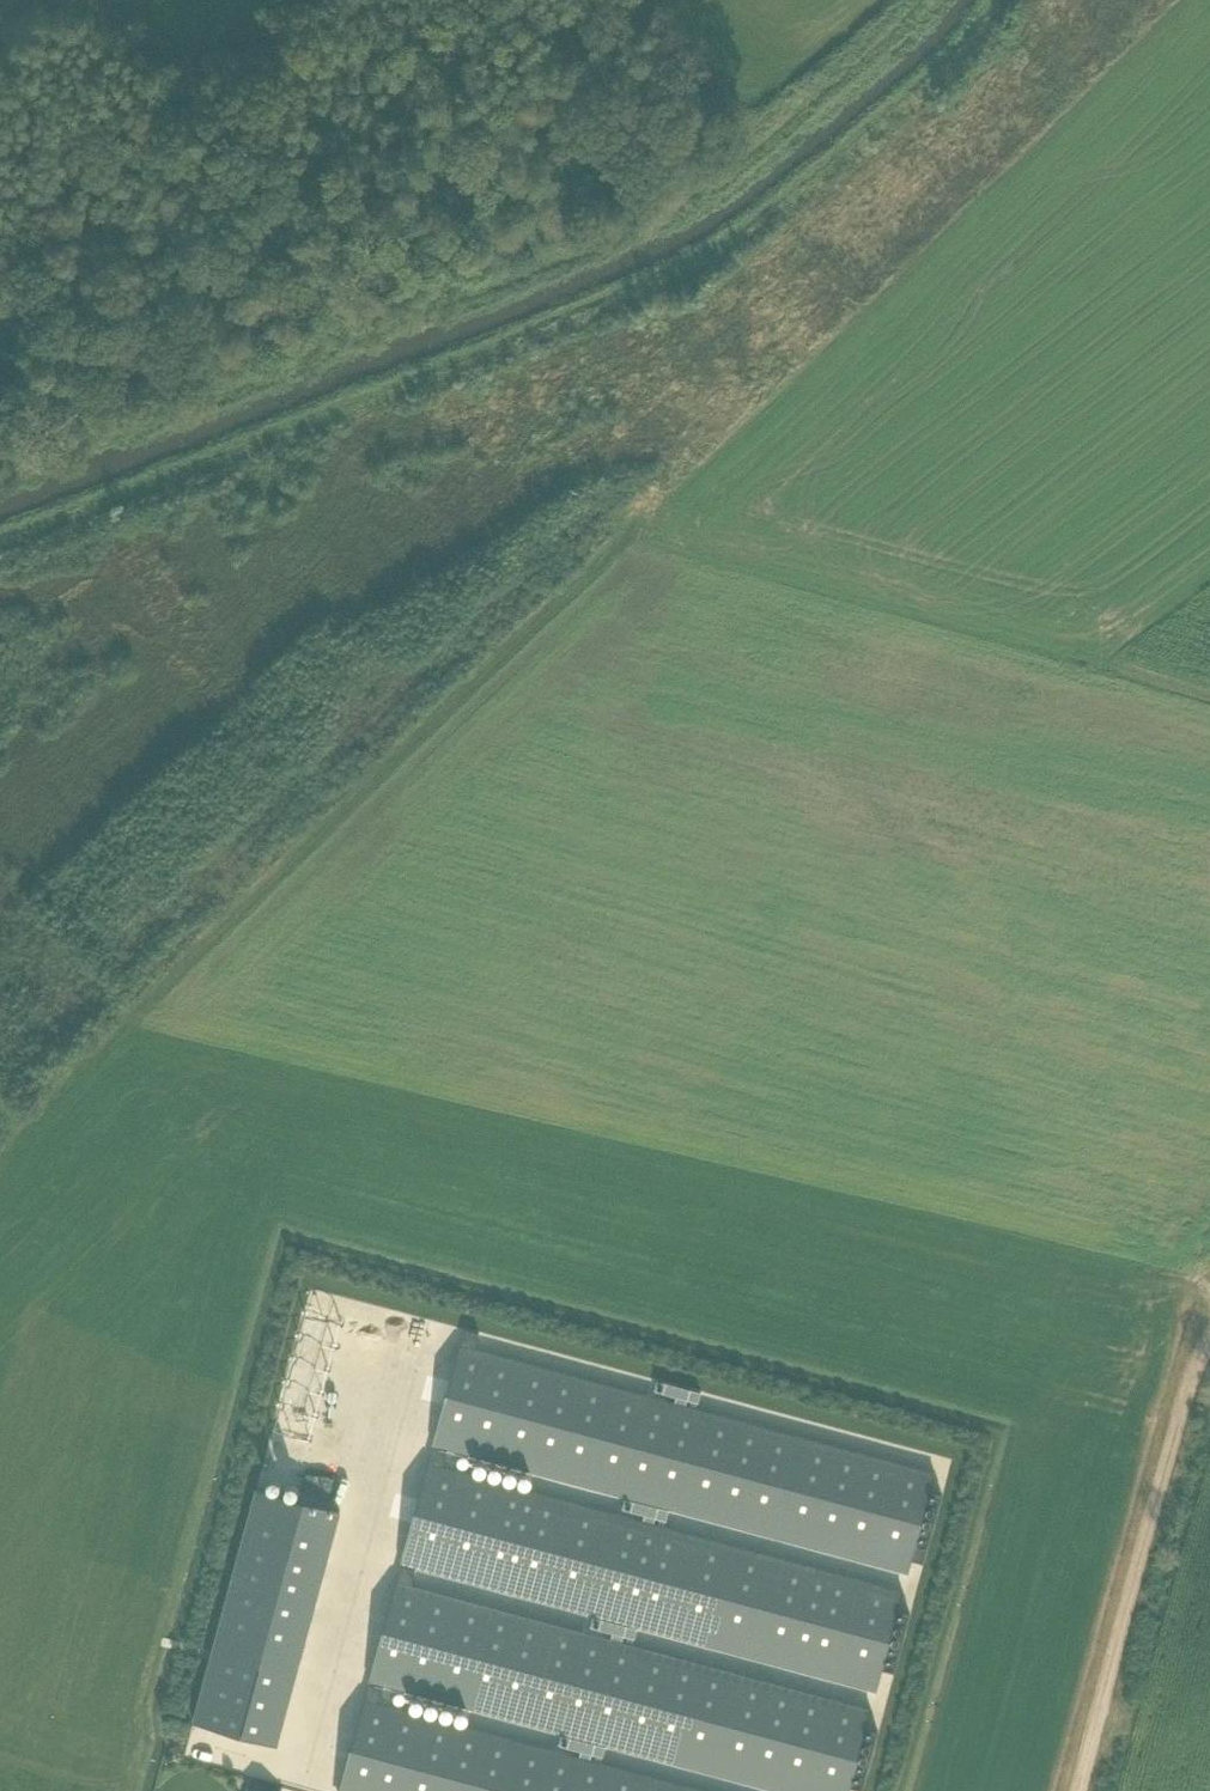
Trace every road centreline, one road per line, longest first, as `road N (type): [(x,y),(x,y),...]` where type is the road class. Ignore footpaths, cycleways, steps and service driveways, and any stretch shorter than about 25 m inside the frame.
road 1 (track): [(1209,1342),(1082,1778)]
road 2 (track): [(125,425),(0,338)]

